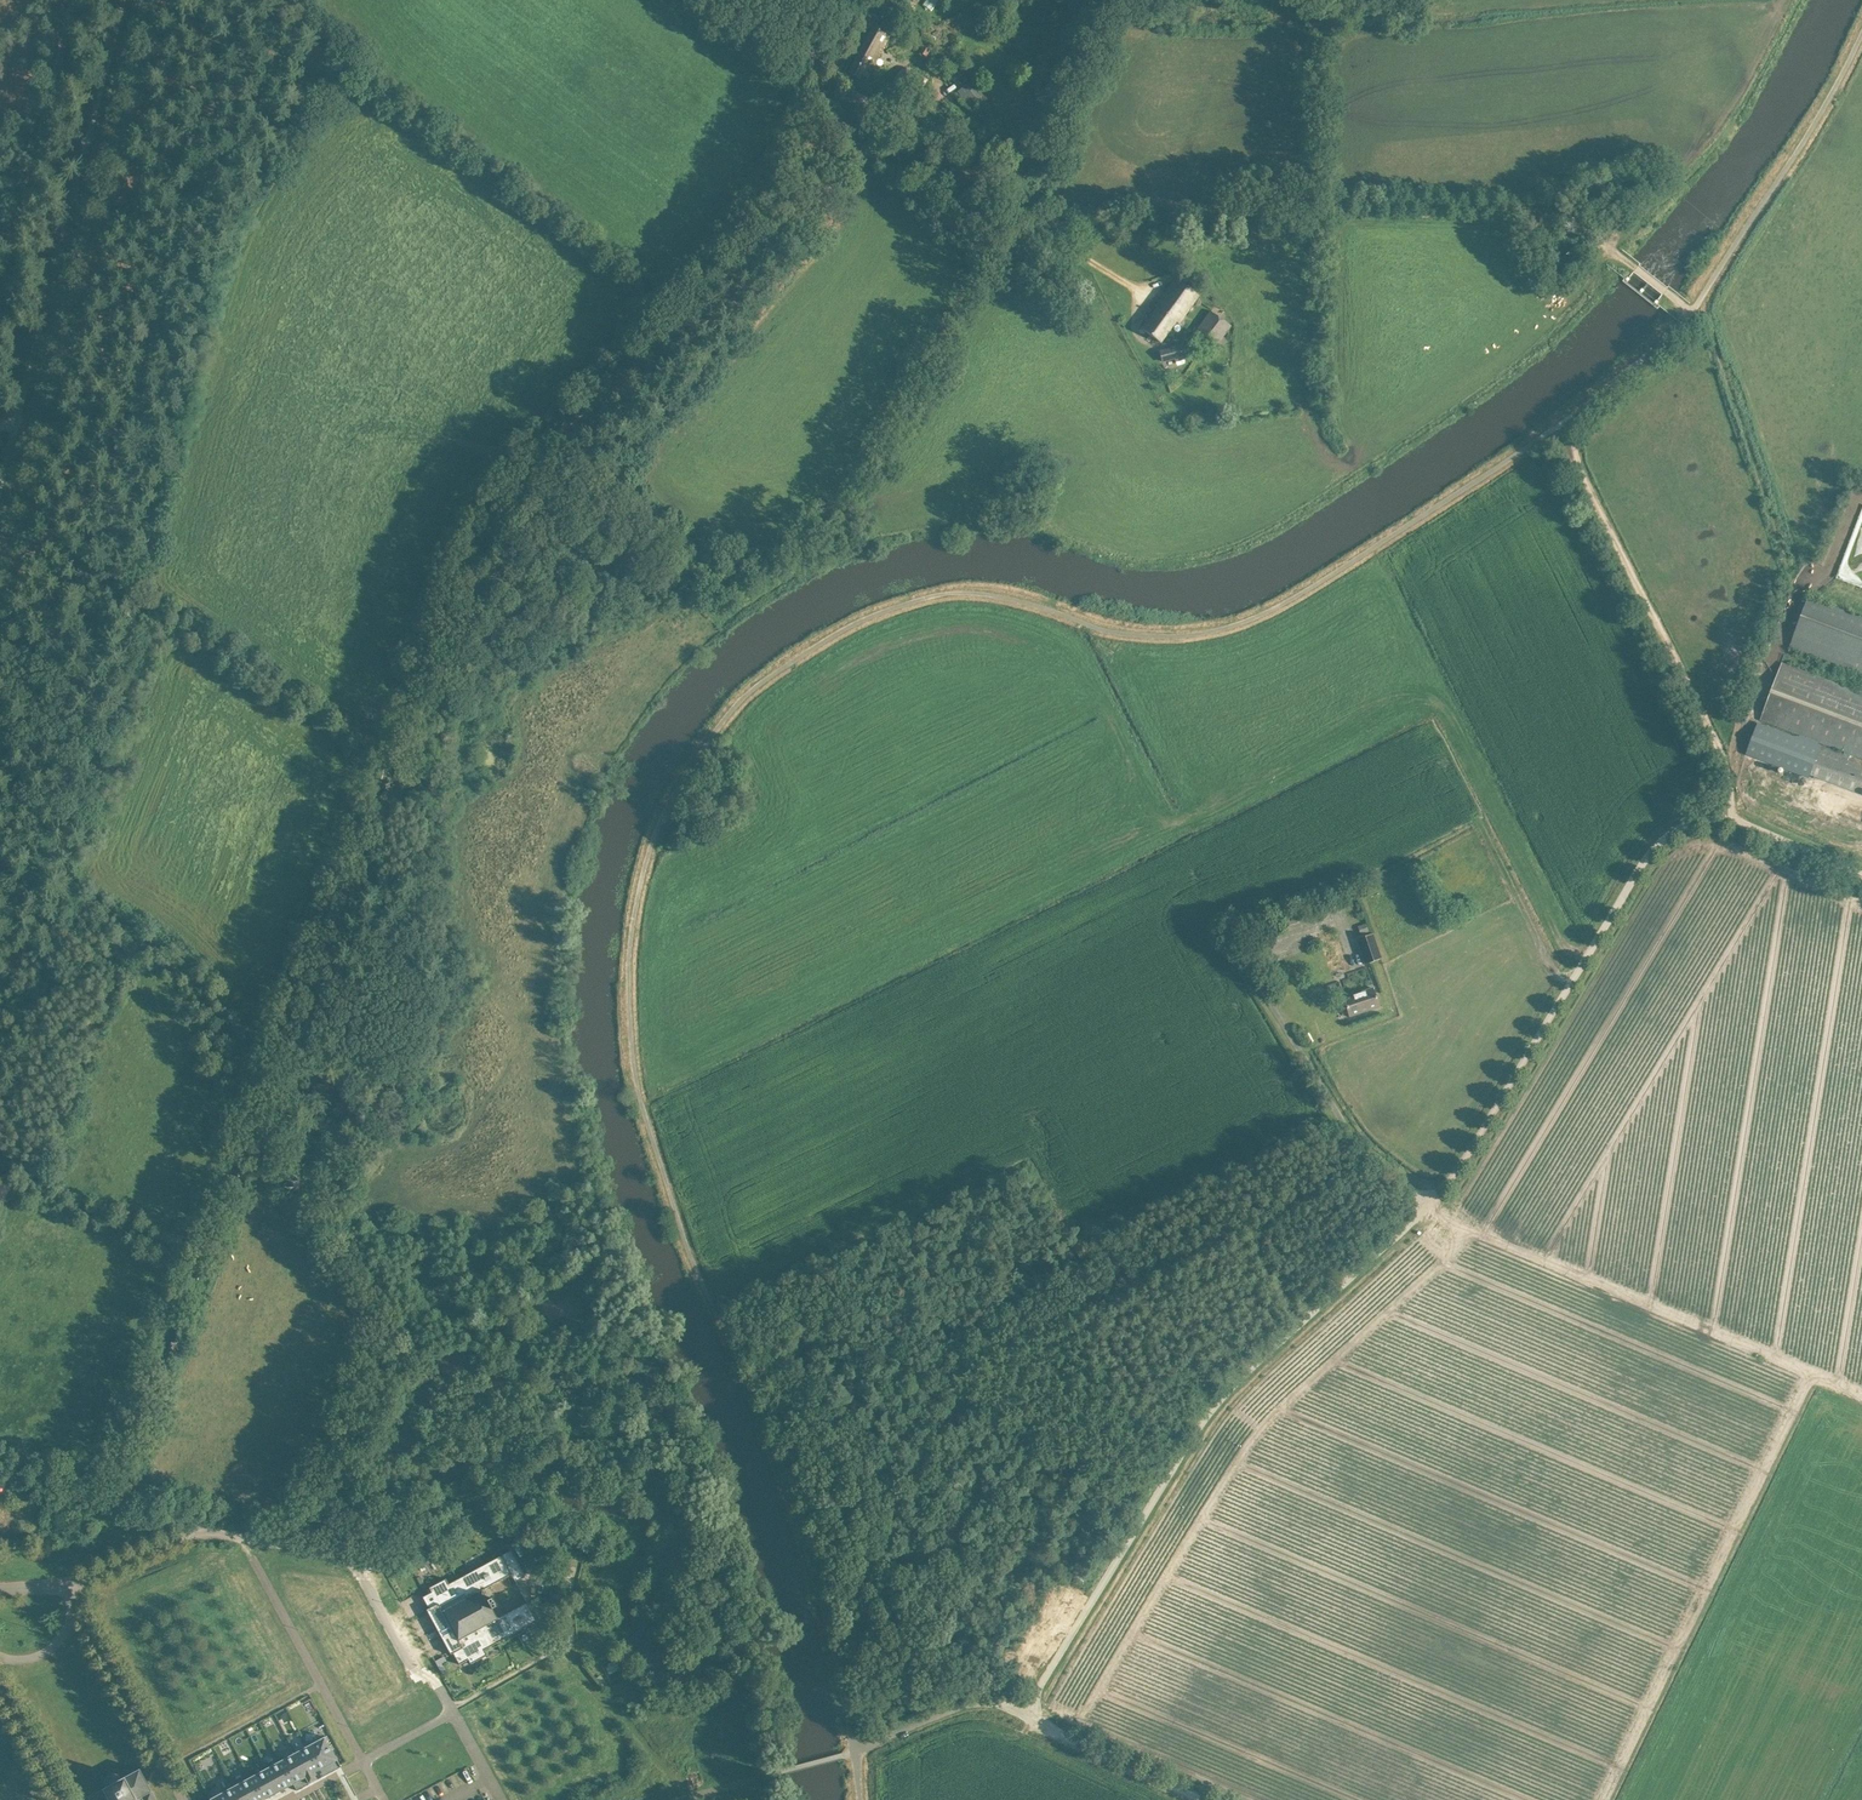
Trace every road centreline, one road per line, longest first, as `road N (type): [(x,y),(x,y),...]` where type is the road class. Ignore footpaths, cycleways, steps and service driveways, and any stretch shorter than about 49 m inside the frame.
road 1 (track): [(108,1487),(496,509),(519,470),(675,297),(773,171),(833,76)]
road 2 (track): [(1692,314),(1578,224),(1521,208),(1336,199),(1194,211),(1145,202),(1025,223),(833,76)]
road 3 (unclassified): [(867,1747),(970,1704),(1025,1712),(1205,1421),(1429,1206)]
road 4 (unclassified): [(1861,876),(1729,818),(1674,831),(1648,857),(1468,1157),(1429,1206)]
road 5 (track): [(1429,1206),(1442,1220),(1861,1404)]
road 6 (track): [(1560,426),(1717,748),(1731,788),(1729,818)]
road 7 (tertiary): [(40,418),(142,0)]
road 8 (track): [(1203,1799),(1025,1712)]
road 9 (tertiary): [(0,563),(40,418)]
road 10 (track): [(833,76),(739,0)]

